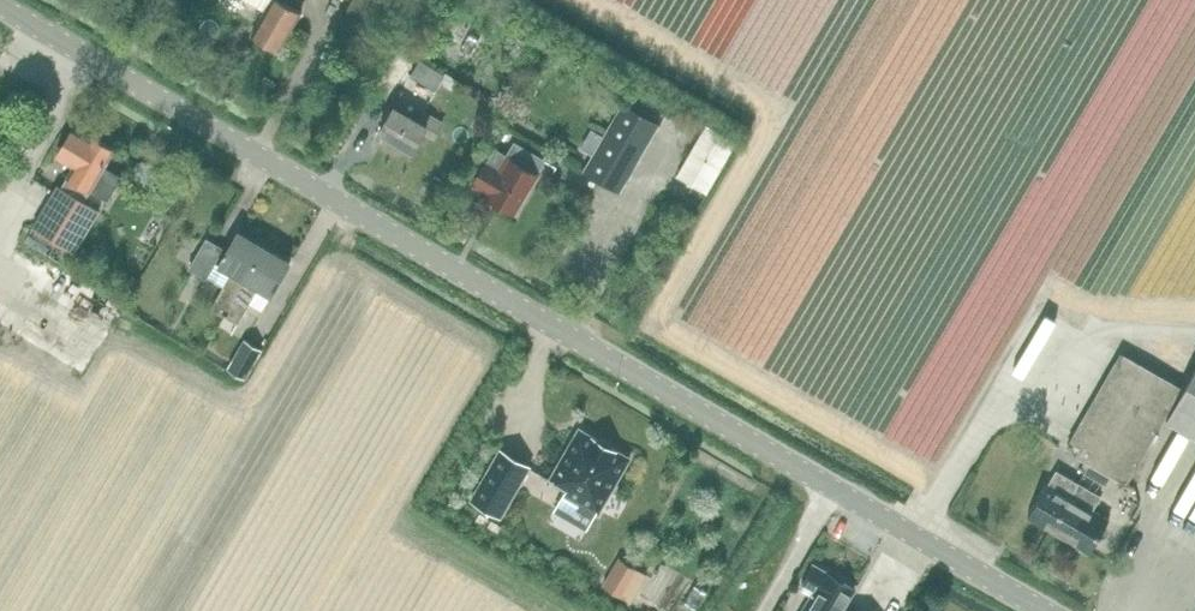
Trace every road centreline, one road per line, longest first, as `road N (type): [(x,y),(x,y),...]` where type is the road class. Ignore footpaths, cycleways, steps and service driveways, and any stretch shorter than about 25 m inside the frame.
road 1 (unclassified): [(1043,610),(0,7)]

